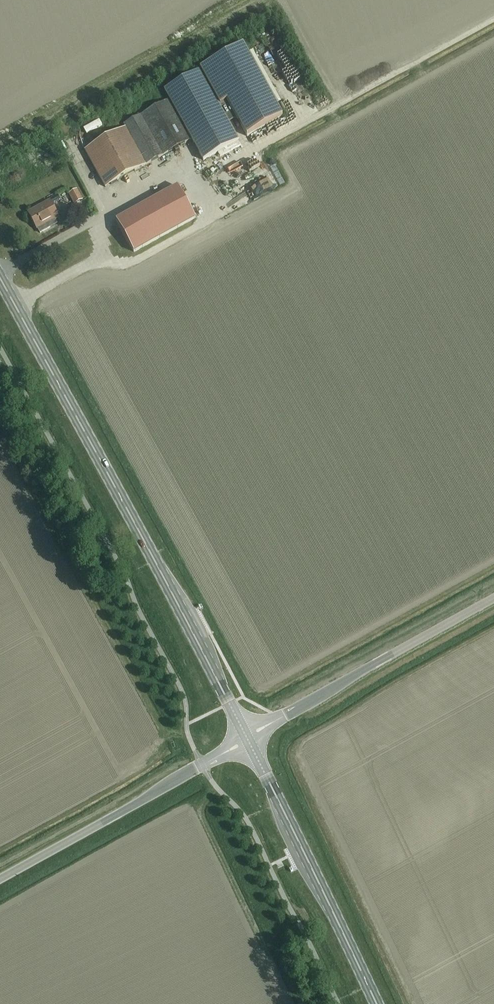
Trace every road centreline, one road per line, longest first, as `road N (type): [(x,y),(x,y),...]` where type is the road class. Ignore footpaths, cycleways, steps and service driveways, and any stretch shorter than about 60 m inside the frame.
road 1 (secondary): [(247,738),(0,279)]
road 2 (secondary): [(371,1003),(247,738)]
road 3 (unclassified): [(247,738),(0,878)]
road 4 (unclassified): [(247,738),(493,597)]

